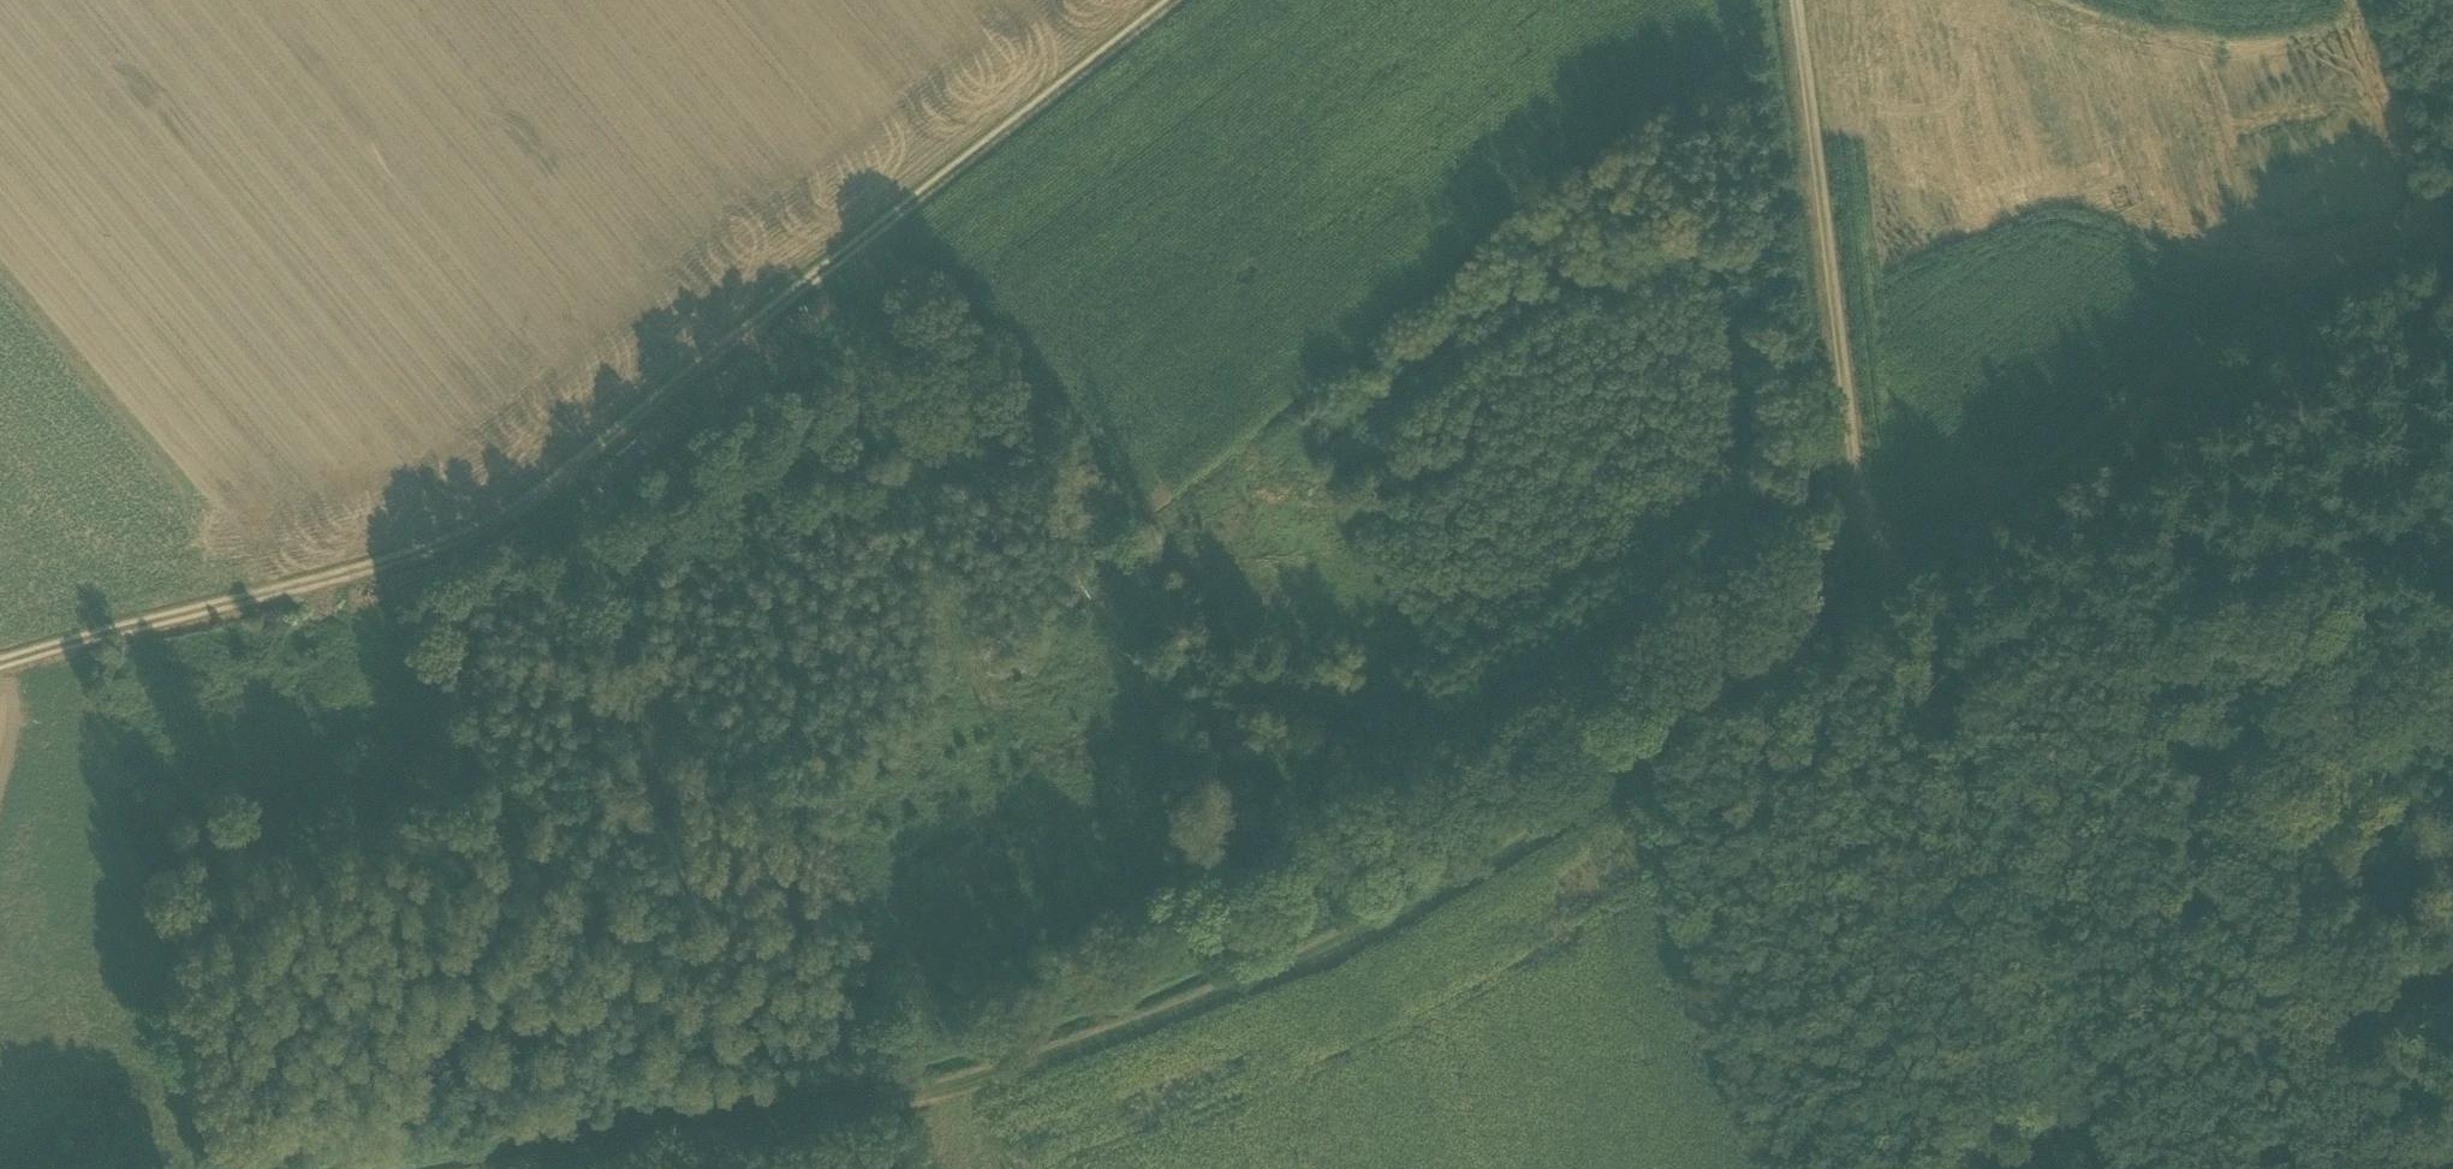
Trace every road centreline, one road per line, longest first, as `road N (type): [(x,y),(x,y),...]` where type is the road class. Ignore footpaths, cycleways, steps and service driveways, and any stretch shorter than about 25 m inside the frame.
road 1 (track): [(2452,255),(2306,306),(2183,376),(1893,559),(1842,621),(1550,826),(1360,932),(1084,1044),(873,1104),(524,1168)]
road 2 (track): [(0,665),(411,556),(486,529),(1175,0)]
road 3 (track): [(1797,0),(1853,457),(1869,524),(1949,654),(2122,1168)]

